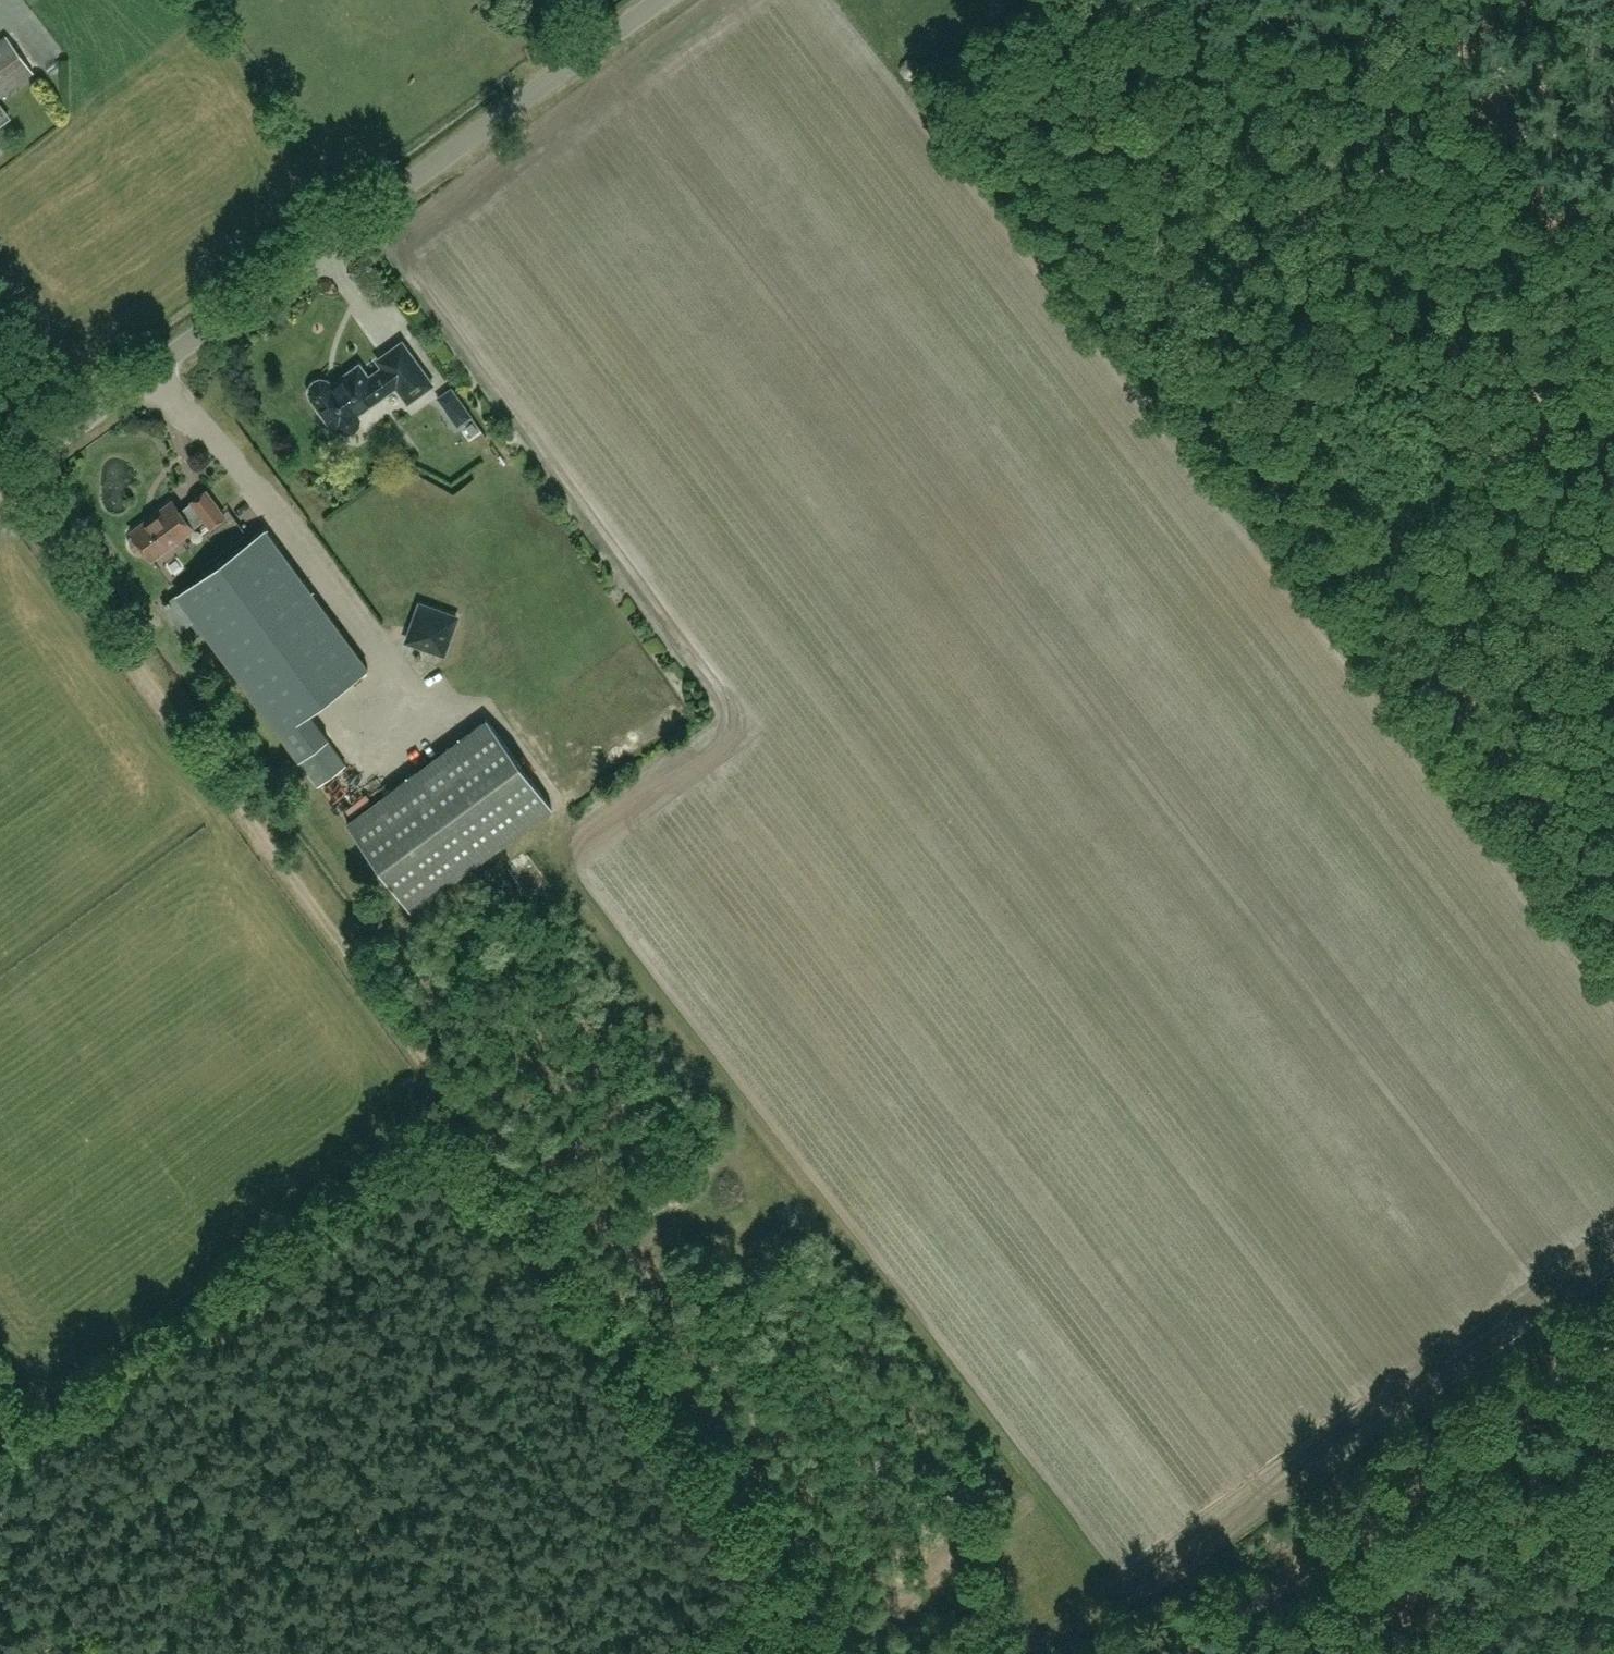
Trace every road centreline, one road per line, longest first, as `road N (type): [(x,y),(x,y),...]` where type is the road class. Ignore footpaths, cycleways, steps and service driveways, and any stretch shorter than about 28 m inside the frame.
road 1 (track): [(885,1653),(1,478)]
road 2 (track): [(1149,0),(1162,36),(1168,269),(1194,354),(1260,456),(1613,912)]
road 3 (tertiary): [(0,479),(661,0)]
road 4 (track): [(1196,1653),(1613,1347)]
road 5 (track): [(1022,1514),(865,1628)]

